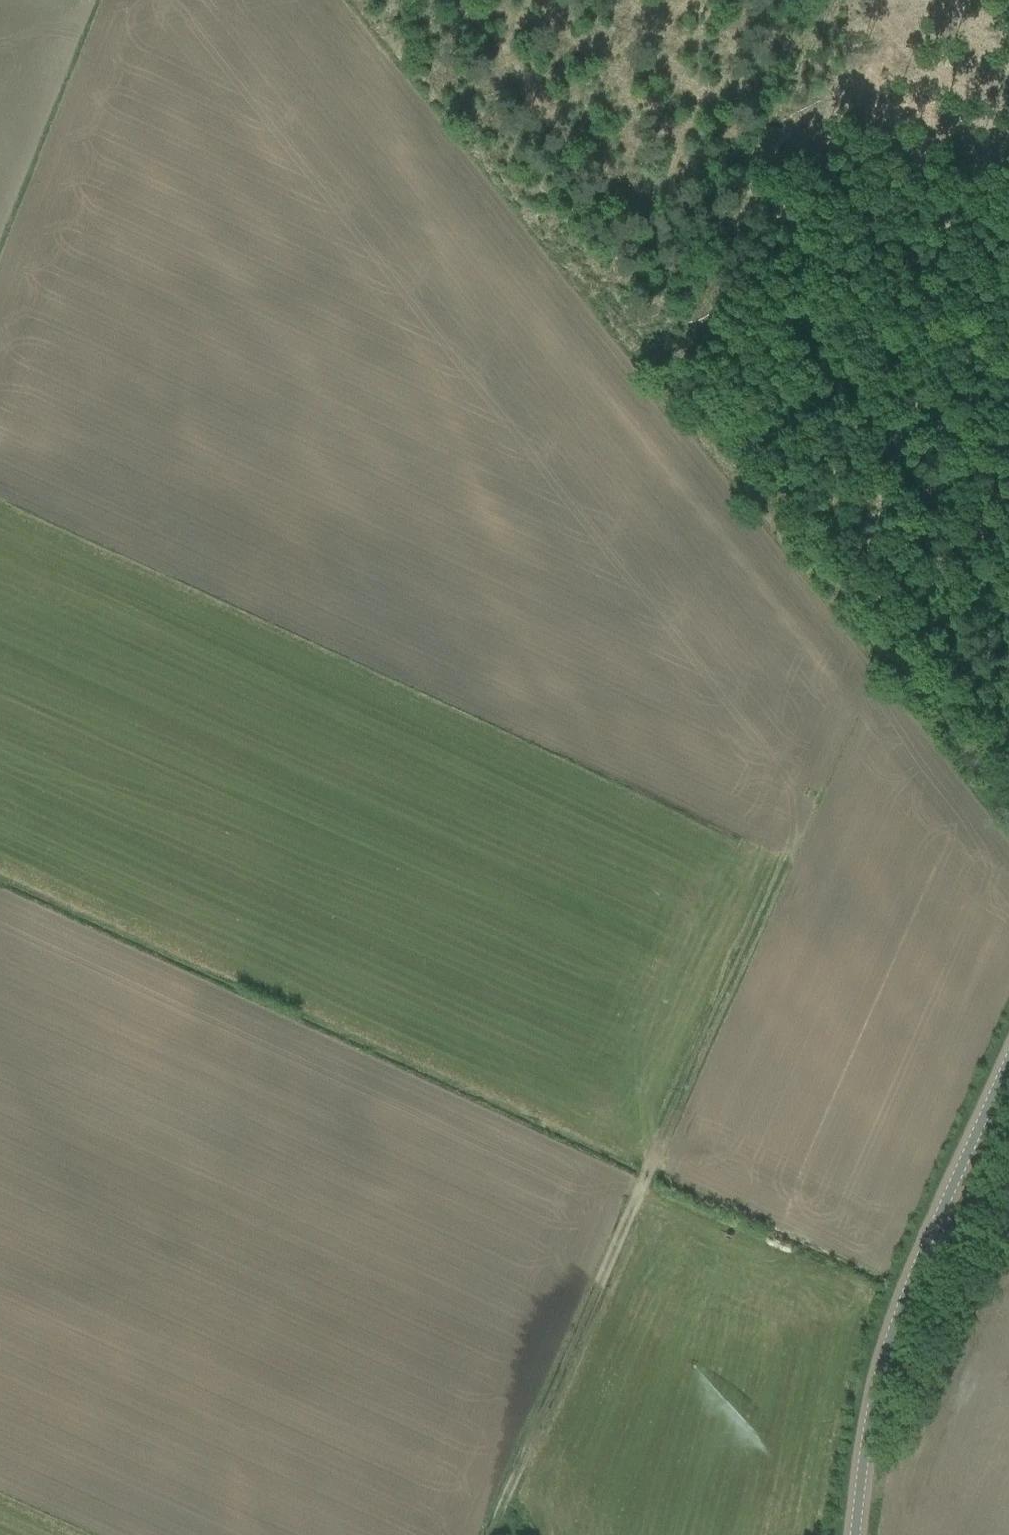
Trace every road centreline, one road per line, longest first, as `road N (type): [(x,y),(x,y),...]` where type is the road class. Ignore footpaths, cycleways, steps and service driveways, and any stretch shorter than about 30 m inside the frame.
road 1 (unclassified): [(859,1534),(890,1327),(1008,1062)]
road 2 (track): [(488,1534),(657,1151)]

